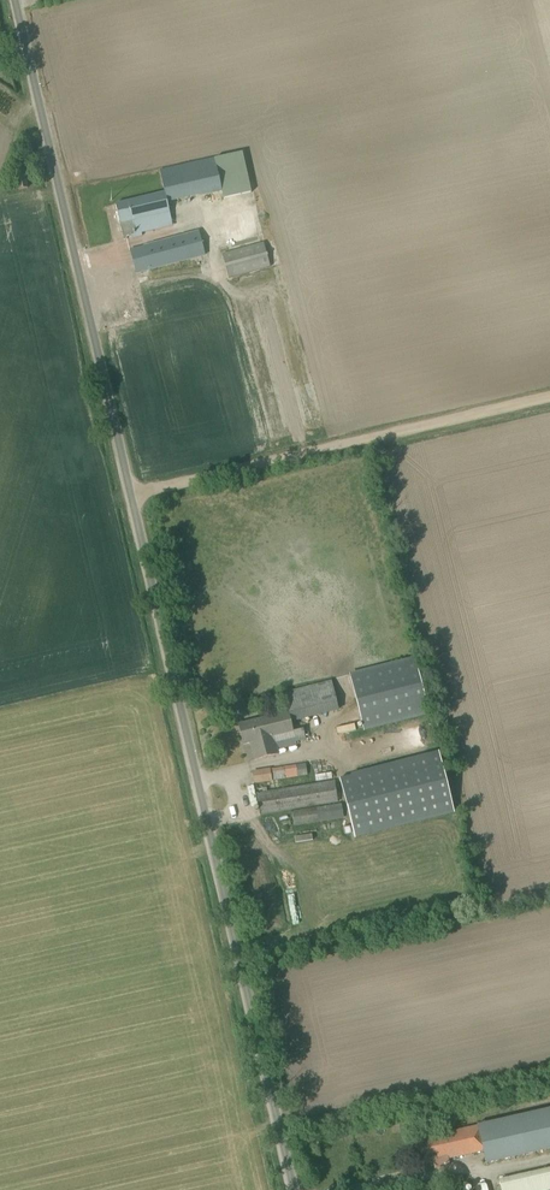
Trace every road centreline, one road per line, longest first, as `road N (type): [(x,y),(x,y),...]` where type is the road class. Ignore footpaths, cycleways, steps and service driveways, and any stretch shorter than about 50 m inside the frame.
road 1 (unclassified): [(296,1189),(20,0)]
road 2 (track): [(136,491),(549,396)]

